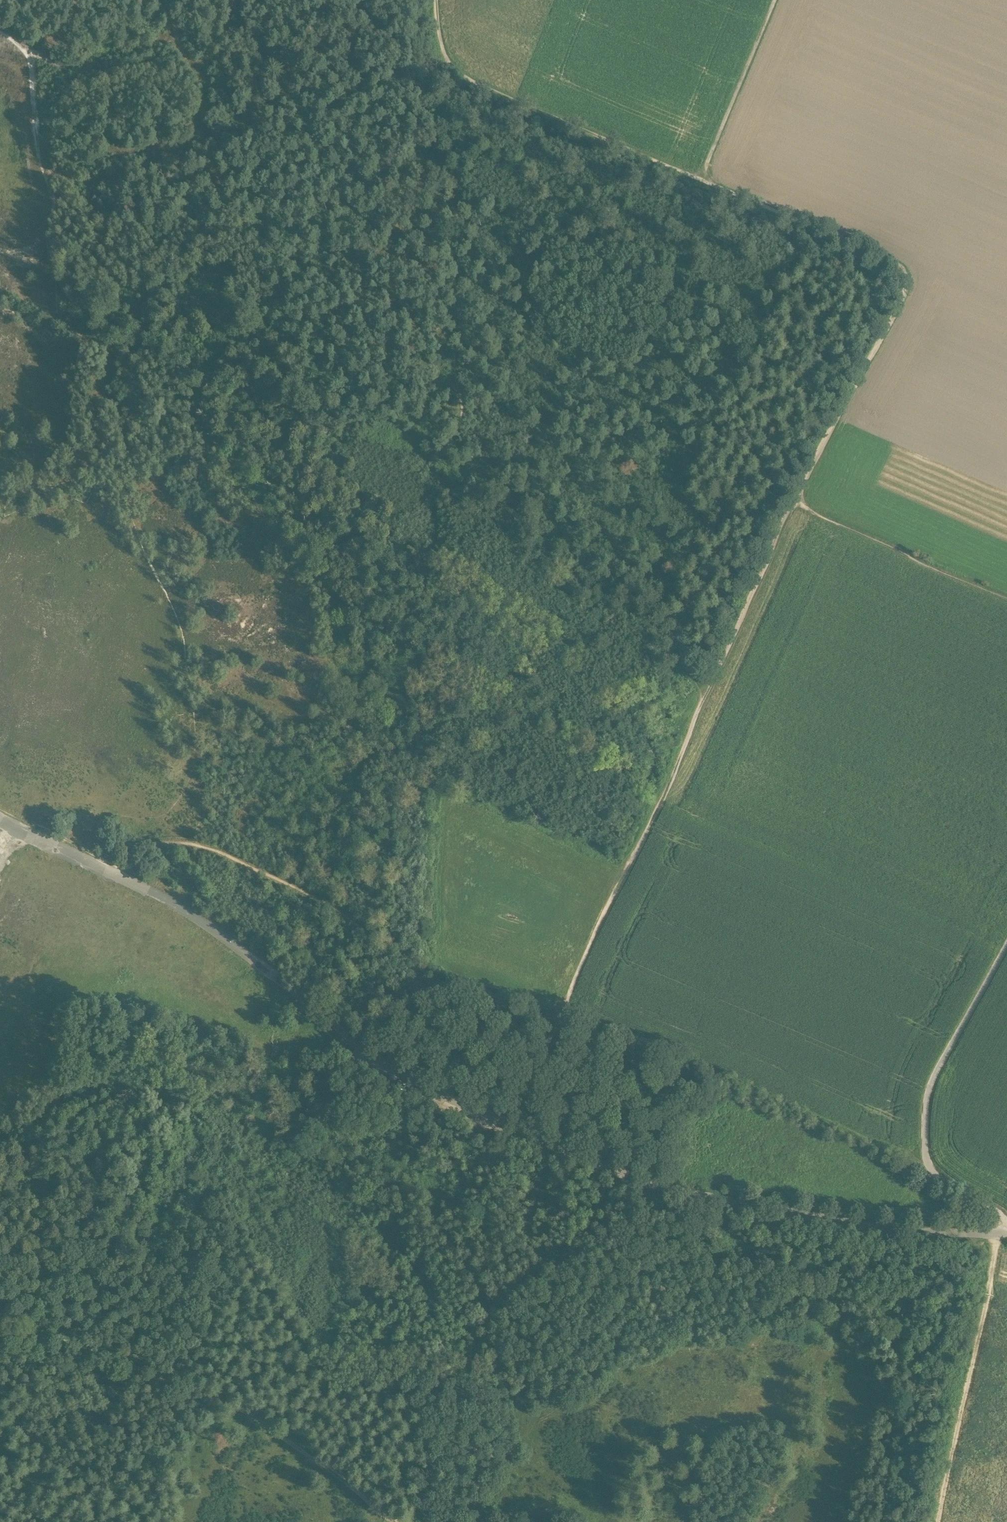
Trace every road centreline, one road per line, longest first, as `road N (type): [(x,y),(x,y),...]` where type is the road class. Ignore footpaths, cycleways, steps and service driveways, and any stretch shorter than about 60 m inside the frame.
road 1 (track): [(700,176),(897,265),(911,289),(790,500),(702,690)]
road 2 (unclassified): [(1006,1234),(849,1223),(659,1186),(456,1101),(354,1042)]
road 3 (track): [(0,1319),(233,1401),(406,1521)]
road 4 (track): [(702,690),(561,1015)]
road 5 (track): [(1001,1233),(936,1521)]
road 6 (track): [(354,1042),(220,935),(119,877)]
road 7 (track): [(444,63),(700,176)]
road 8 (track): [(1006,596),(790,500)]
road 9 (track): [(926,1162),(932,1081),(1006,948)]
road 10 (track): [(700,176),(770,0)]
road 11 (track): [(428,1521),(521,1505),(579,1521)]
road 12 (track): [(561,1015),(513,1126)]

